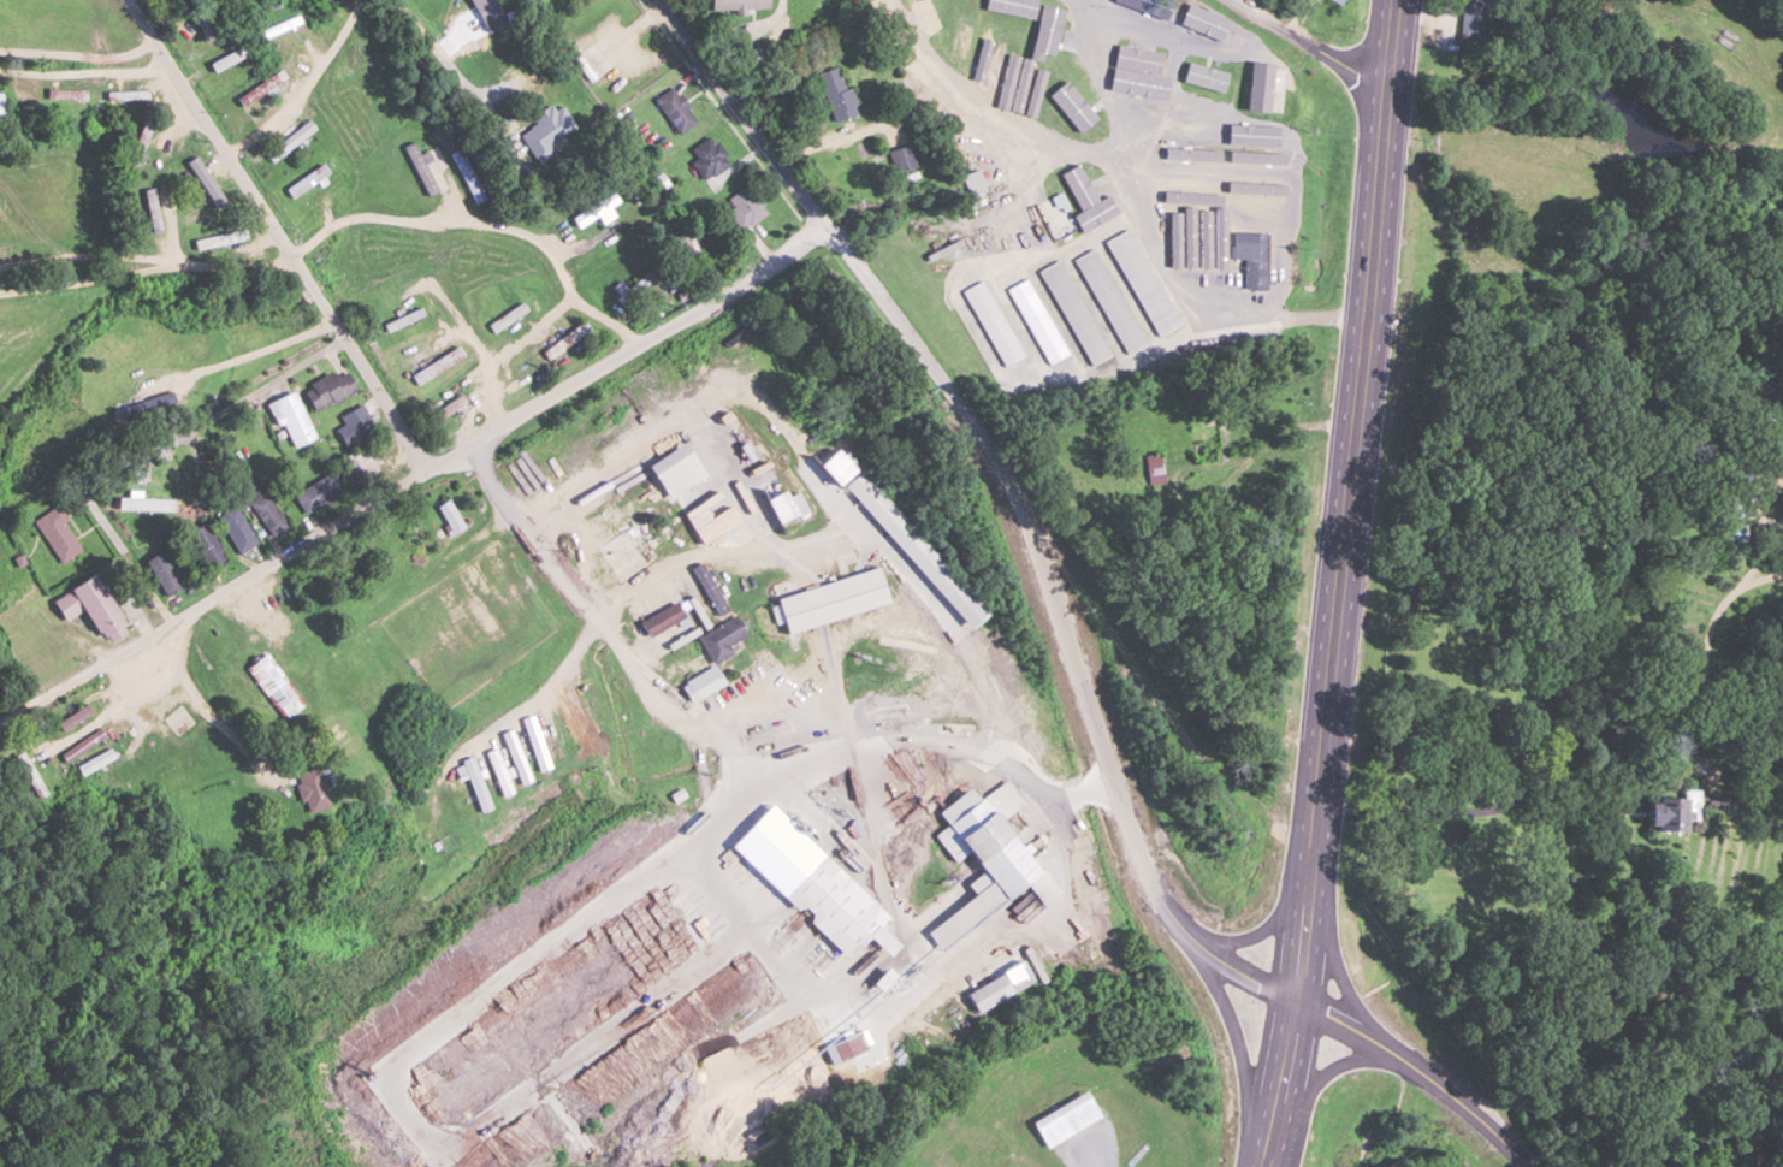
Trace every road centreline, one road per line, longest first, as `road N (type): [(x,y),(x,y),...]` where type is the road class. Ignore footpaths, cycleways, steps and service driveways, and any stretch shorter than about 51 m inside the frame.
road 1 (residential): [(655,0),(1009,481),(1156,885),(1183,925),(1228,966),(1295,1001)]
road 2 (trunk): [(1263,1166),(1286,1059),(1310,863),(1393,0)]
road 3 (residential): [(822,223),(723,297),(0,726)]
road 4 (residential): [(425,472),(296,251),(131,0)]
road 5 (residential): [(889,0),(944,79),(922,114),(783,172)]
road 6 (residential): [(1295,1001),(1397,1056),(1526,1166)]
road 7 (trunk): [(1183,925),(1240,1058),(1249,1166)]
road 8 (trunk): [(1397,1056),(1351,996),(1310,863)]
road 9 (residential): [(342,338),(188,432)]
road 10 (residential): [(1229,0),(1385,85)]
road 11 (residential): [(167,60),(138,71),(0,73)]
road 12 (trunk): [(1268,1145),(1305,1086),(1329,1070),(1397,1056)]
road 13 (trunk): [(1310,863),(1280,912),(1249,937),(1208,936),(1183,925)]
road 14 (residential): [(155,40),(123,54),(0,50)]

